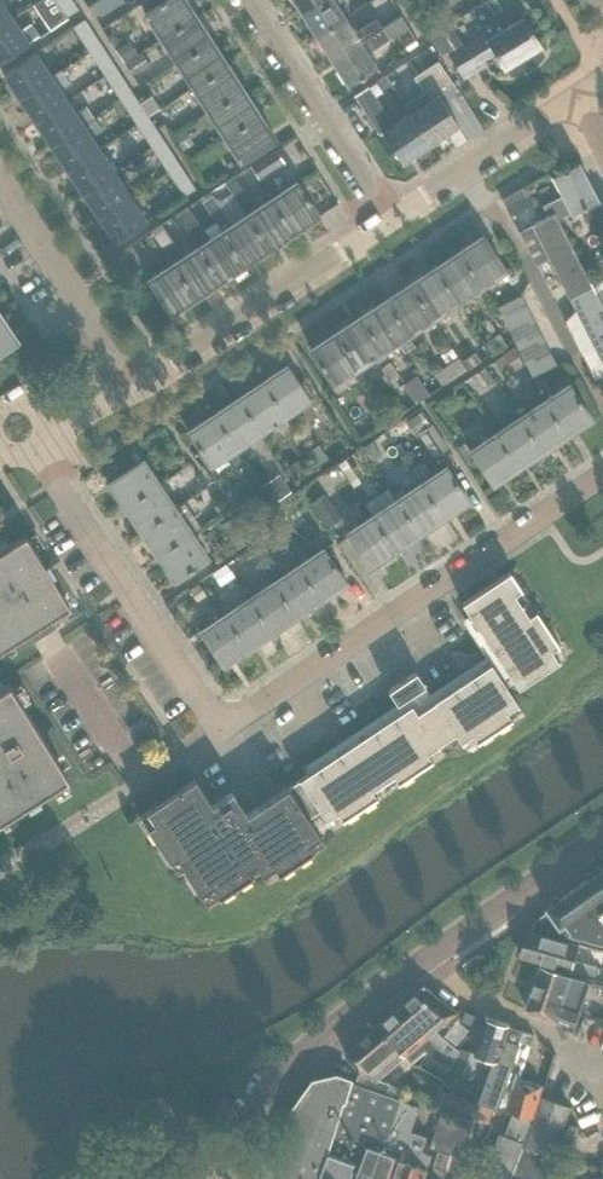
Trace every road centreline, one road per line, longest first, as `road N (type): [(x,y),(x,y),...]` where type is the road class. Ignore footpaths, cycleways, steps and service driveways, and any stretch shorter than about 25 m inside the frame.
road 1 (tertiary): [(228,1178),(264,1094),(307,1051),(602,835)]
road 2 (residential): [(602,471),(221,732)]
road 3 (residential): [(221,732),(34,446)]
road 4 (unclassified): [(129,387),(394,219)]
road 5 (residential): [(251,0),(394,219)]
road 6 (residential): [(129,387),(0,190)]
road 7 (unclassified): [(394,219),(571,102)]

